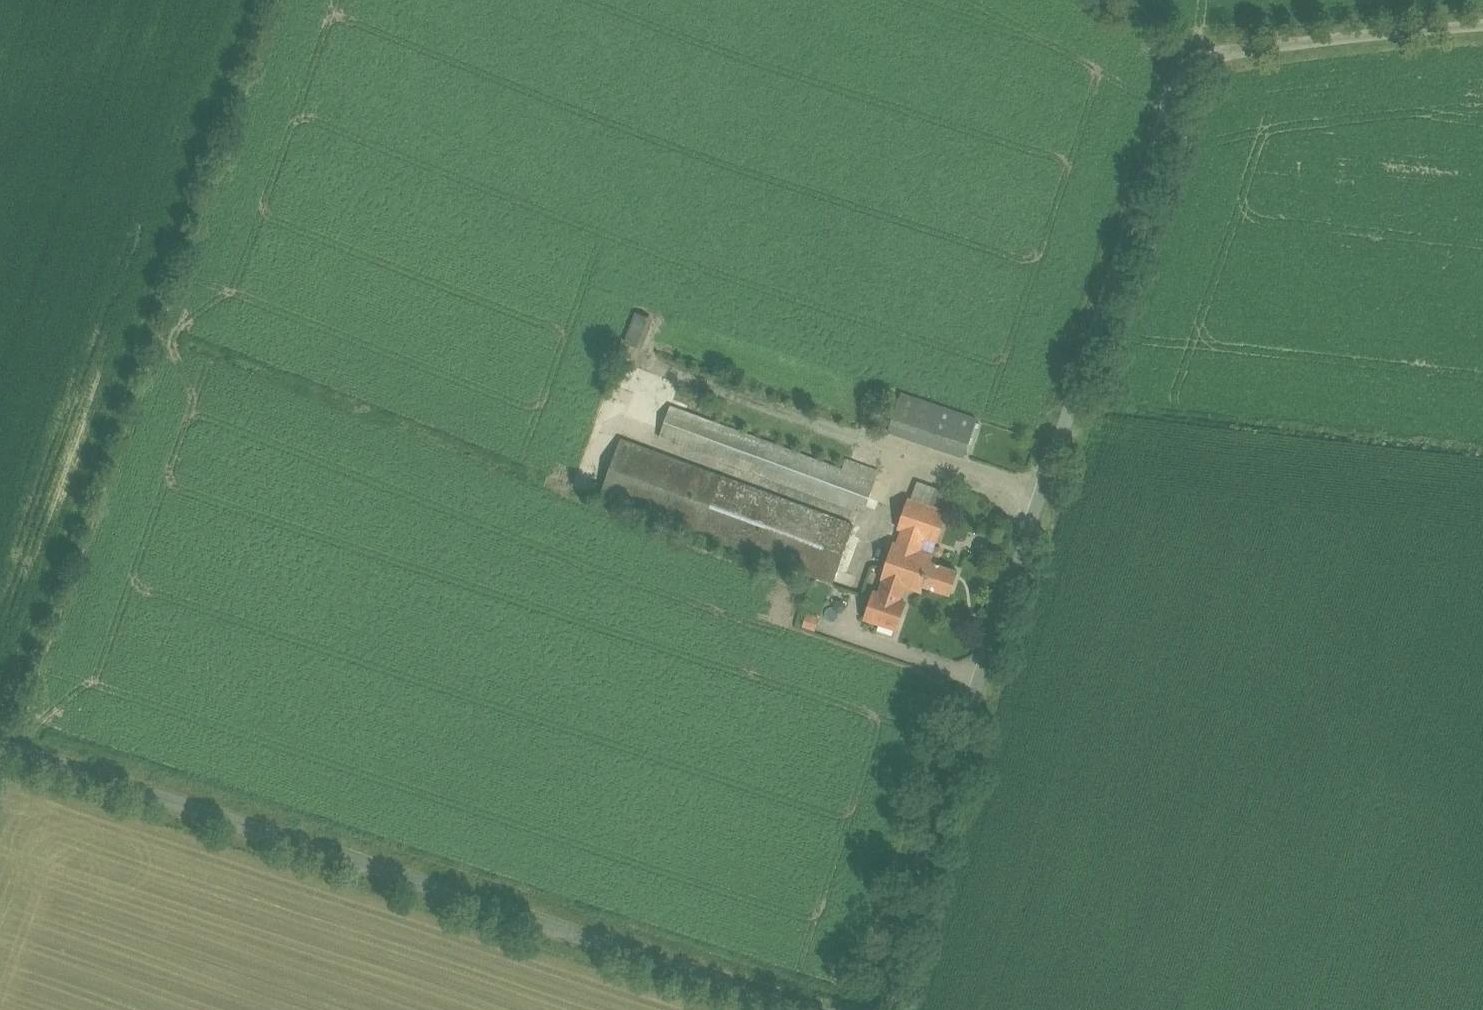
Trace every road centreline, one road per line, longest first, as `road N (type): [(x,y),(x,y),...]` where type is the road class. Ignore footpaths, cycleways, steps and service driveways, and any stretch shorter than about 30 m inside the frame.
road 1 (unclassified): [(874,1009),(1184,76),(1229,51),(1482,24)]
road 2 (unclassified): [(809,1009),(0,747)]

